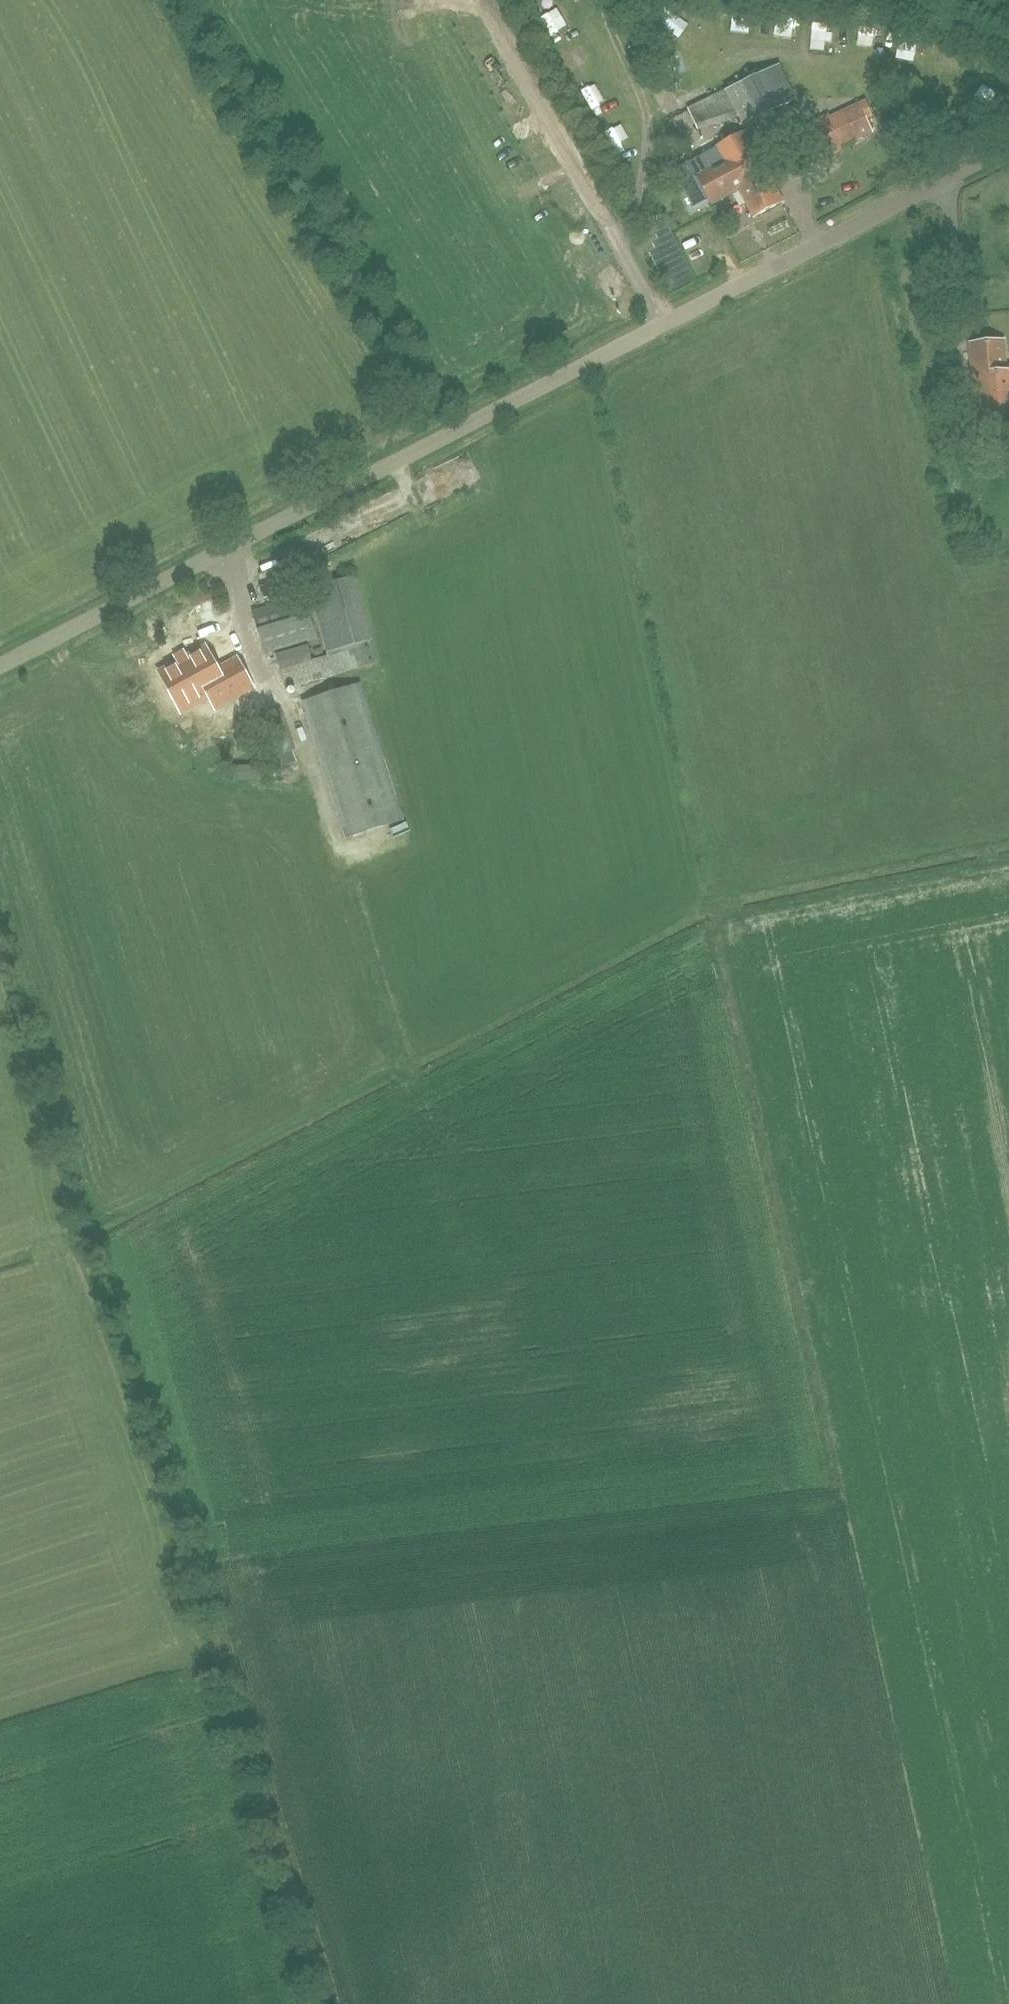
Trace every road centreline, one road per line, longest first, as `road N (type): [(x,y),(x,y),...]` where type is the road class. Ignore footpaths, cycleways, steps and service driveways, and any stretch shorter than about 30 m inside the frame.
road 1 (unclassified): [(0,660),(1008,141)]

